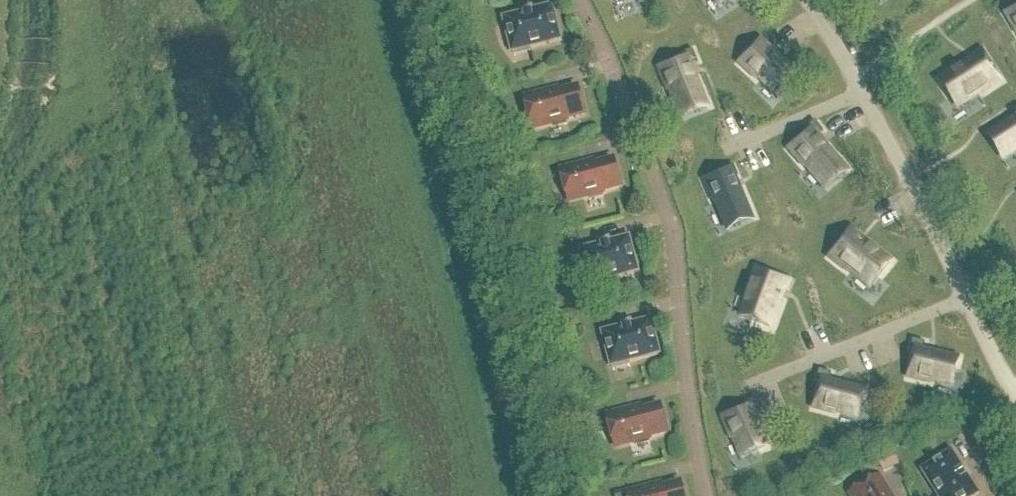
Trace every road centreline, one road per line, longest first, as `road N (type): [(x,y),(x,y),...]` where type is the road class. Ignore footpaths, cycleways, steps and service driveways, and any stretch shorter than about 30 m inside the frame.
road 1 (track): [(380,0),(512,495)]

